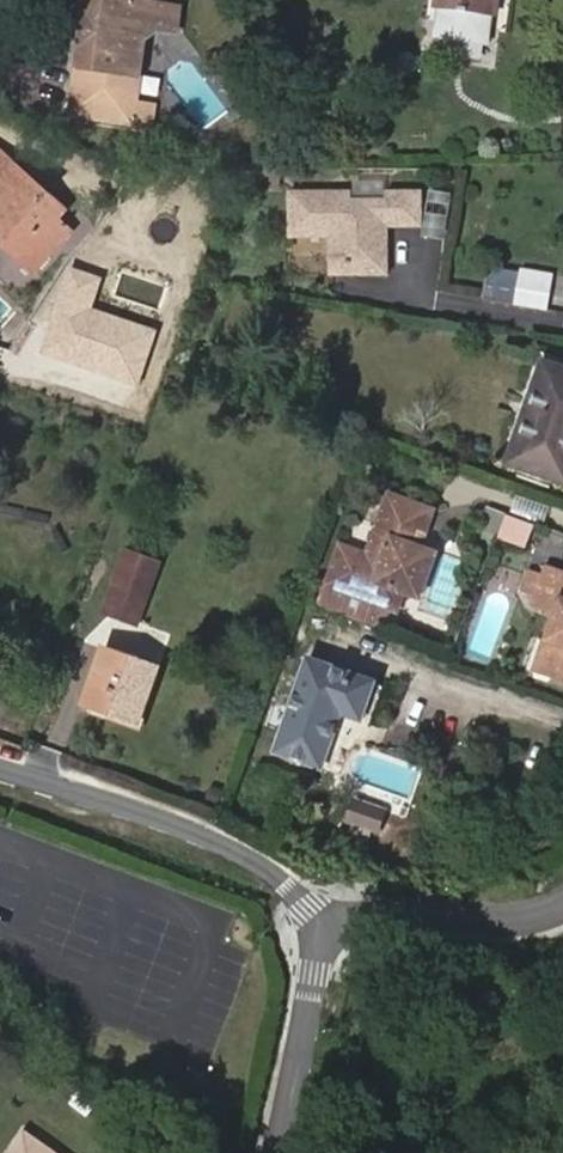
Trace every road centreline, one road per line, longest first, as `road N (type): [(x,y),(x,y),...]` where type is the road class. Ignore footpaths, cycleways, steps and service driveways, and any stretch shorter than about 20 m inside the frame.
road 1 (residential): [(0,772),(219,846),(330,917)]
road 2 (residential): [(281,1152),(330,917)]
road 3 (residential): [(562,904),(499,912),(394,904),(330,917)]

